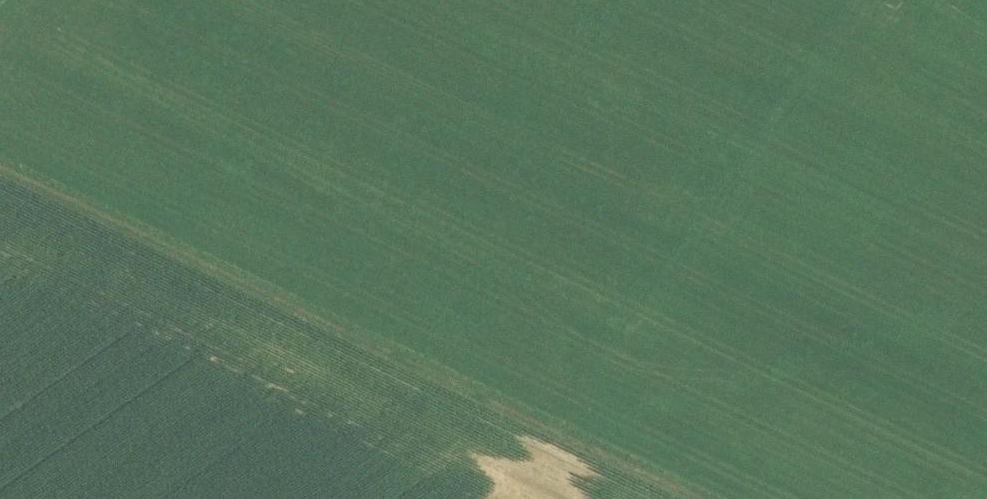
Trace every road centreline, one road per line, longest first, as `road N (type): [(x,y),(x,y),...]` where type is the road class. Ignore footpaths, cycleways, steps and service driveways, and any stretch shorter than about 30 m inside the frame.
road 1 (track): [(0,171),(689,498)]

